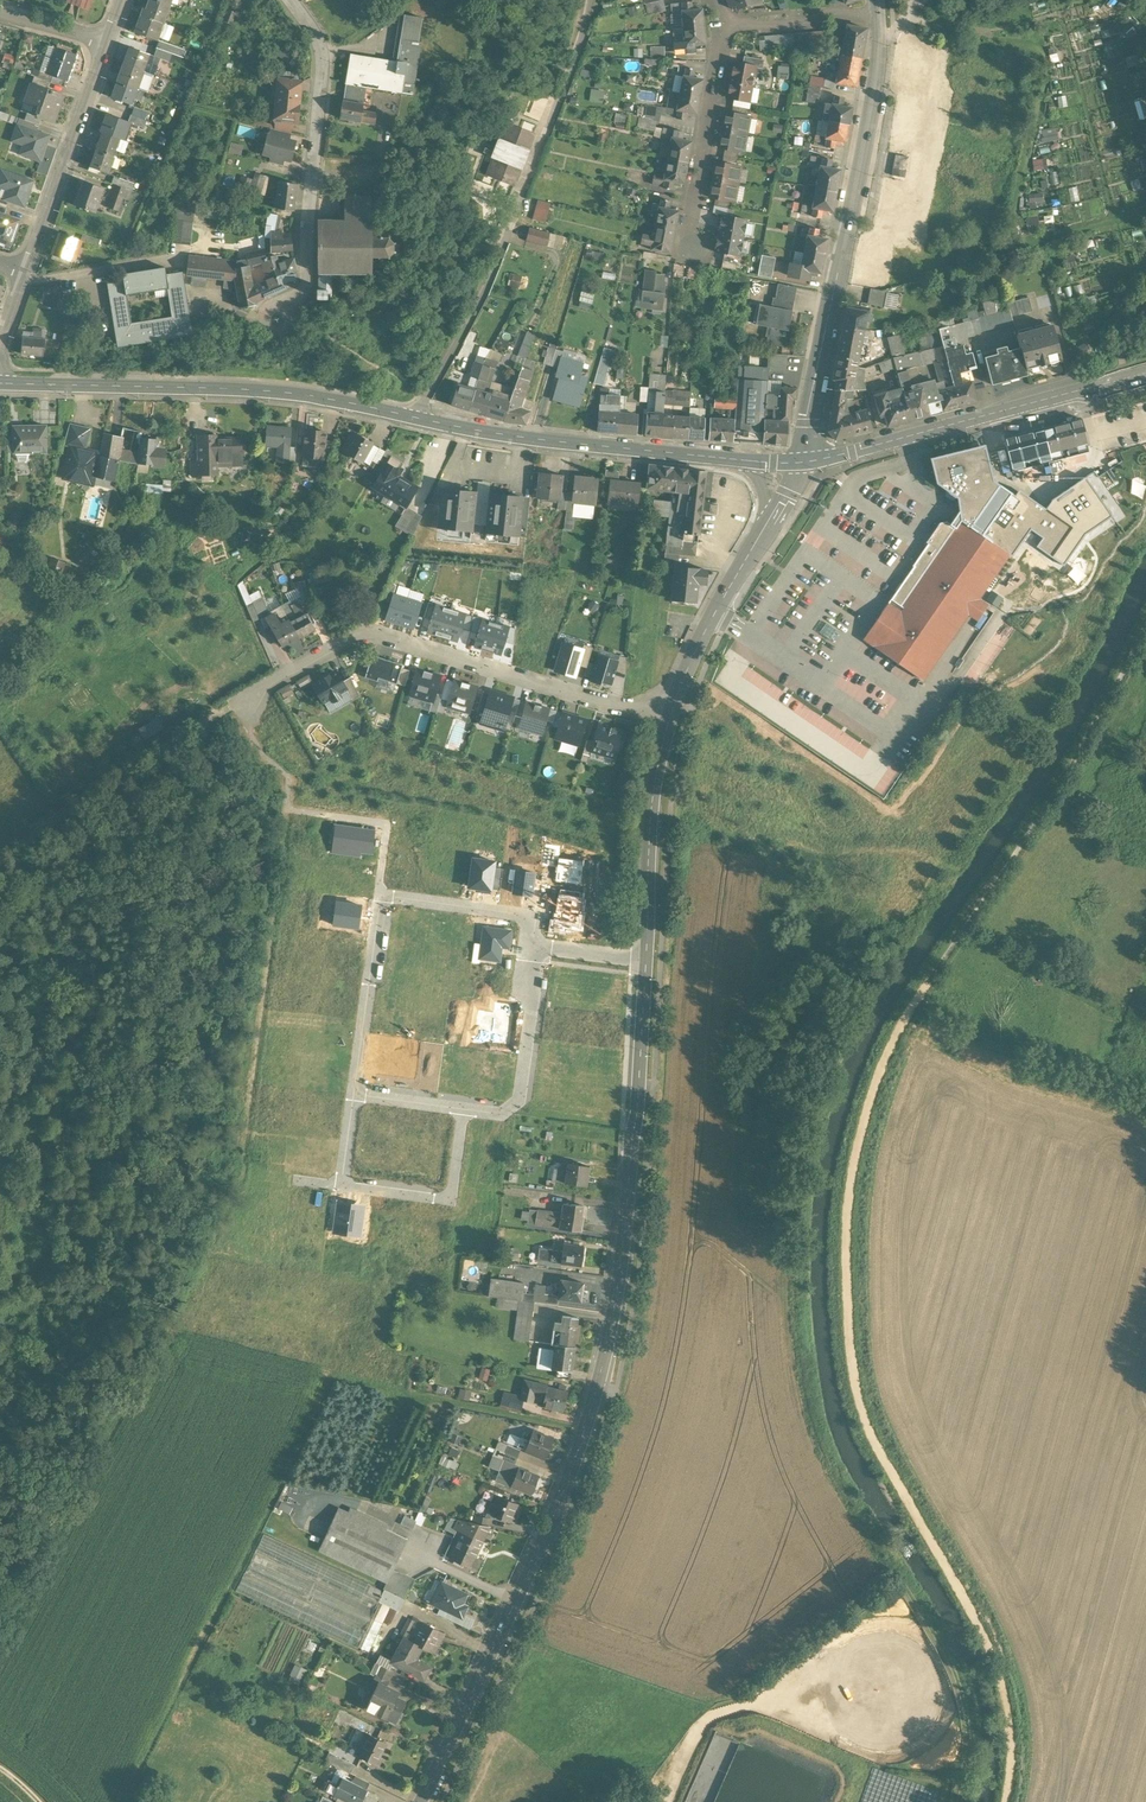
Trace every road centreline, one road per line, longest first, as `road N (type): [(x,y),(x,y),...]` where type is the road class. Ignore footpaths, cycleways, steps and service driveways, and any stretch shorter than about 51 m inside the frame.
road 1 (track): [(1004,1801),(1009,1727),(1001,1682),(862,1406),(851,1365),(848,1193),(879,1077),(912,1007),(1075,764),(1145,622)]
road 2 (tertiary): [(645,961),(624,1237),(600,1375),(535,1557),(420,1801)]
road 3 (residential): [(668,719),(381,636),(364,636),(229,709)]
road 4 (tertiary): [(878,11),(871,116),(800,463)]
road 5 (residential): [(415,417),(490,267),(589,0)]
road 6 (secondary): [(415,417),(243,389),(0,383)]
road 7 (residential): [(354,1091),(379,907),(391,897),(530,917),(540,947)]
road 8 (secondary): [(1145,374),(800,463)]
road 9 (secondary): [(721,458),(415,417)]
road 10 (residential): [(292,0),(323,54),(298,297)]
road 11 (track): [(229,709),(127,767),(0,858)]
road 12 (tertiary): [(668,719),(649,826),(645,961)]
road 13 (residential): [(24,273),(105,44)]
road 14 (track): [(963,1801),(969,1757),(958,1687),(897,1579)]
road 15 (residential): [(683,245),(718,25)]
road 16 (residential): [(540,947),(521,1099),(493,1110),(462,1105)]
road 17 (residential): [(340,1184),(447,1195),(462,1105)]
road 18 (tertiary): [(756,545),(692,655),(668,719)]
road 19 (track): [(963,931),(1127,1017)]
road 20 (residential): [(878,11),(718,25)]

